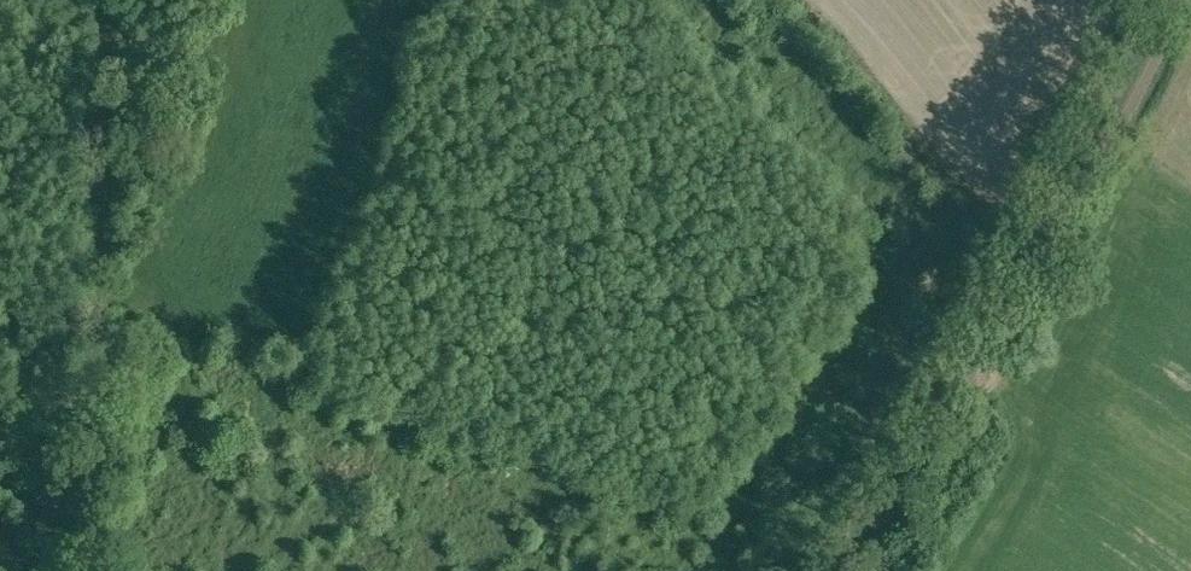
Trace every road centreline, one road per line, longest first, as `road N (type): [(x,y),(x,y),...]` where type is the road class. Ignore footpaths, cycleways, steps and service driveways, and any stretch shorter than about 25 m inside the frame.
road 1 (unclassified): [(835,570),(1025,269),(1173,0)]
road 2 (track): [(112,570),(134,0)]

